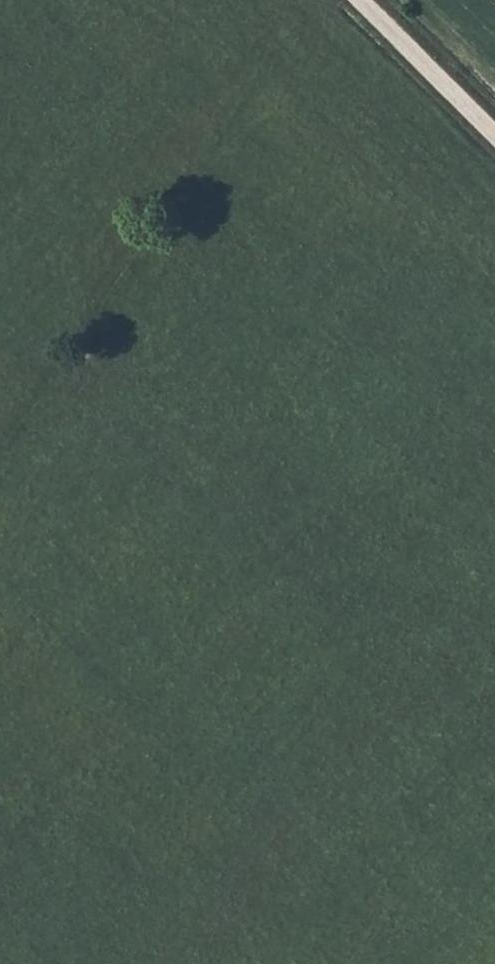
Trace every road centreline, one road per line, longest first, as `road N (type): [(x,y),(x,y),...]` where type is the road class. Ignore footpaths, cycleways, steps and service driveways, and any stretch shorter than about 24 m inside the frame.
road 1 (track): [(364,0),(494,133)]

